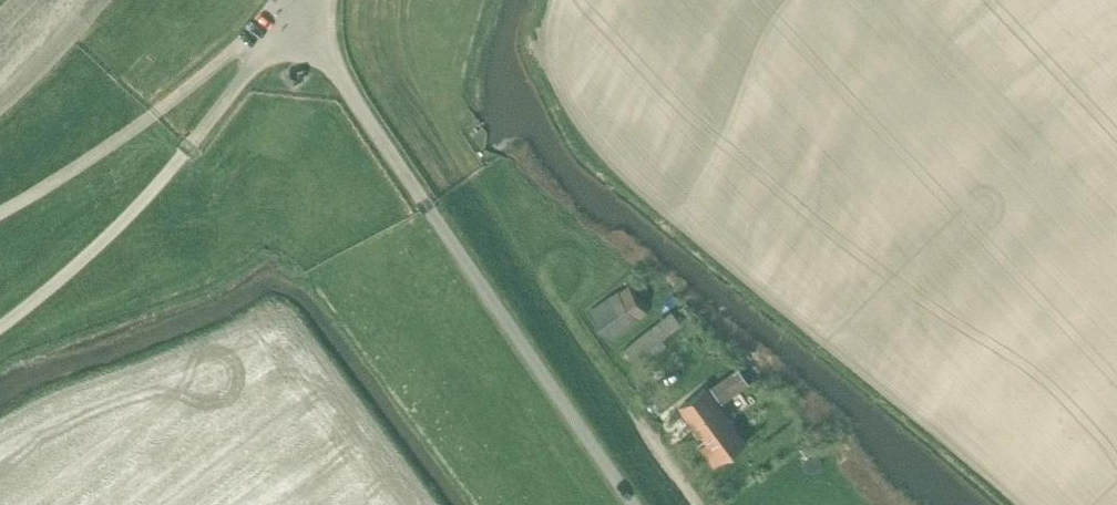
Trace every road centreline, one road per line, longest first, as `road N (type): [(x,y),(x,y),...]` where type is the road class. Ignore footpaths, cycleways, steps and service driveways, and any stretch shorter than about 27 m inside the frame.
road 1 (unclassified): [(635,504),(292,21)]
road 2 (unclassified): [(0,328),(118,229),(292,21)]

